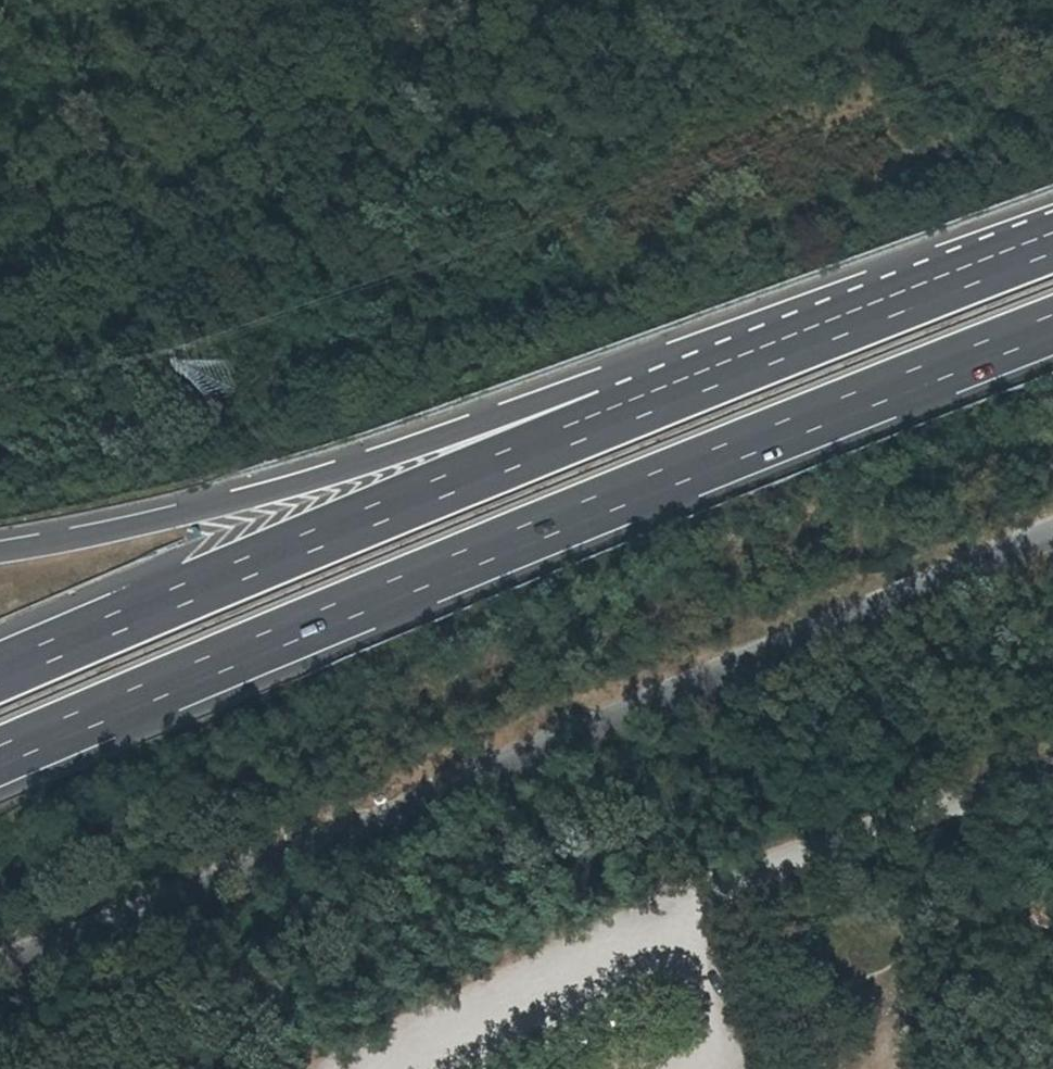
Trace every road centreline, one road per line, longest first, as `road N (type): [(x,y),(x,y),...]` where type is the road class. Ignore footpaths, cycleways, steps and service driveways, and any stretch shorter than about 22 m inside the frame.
road 1 (motorway): [(1052,247),(0,677)]
road 2 (motorway): [(0,759),(583,515),(1052,332)]
road 3 (unclassified): [(0,957),(1052,535)]
road 4 (motorway): [(1052,234),(904,272),(381,460),(179,518),(0,556)]
road 5 (unclassified): [(1052,767),(696,901),(684,924)]

